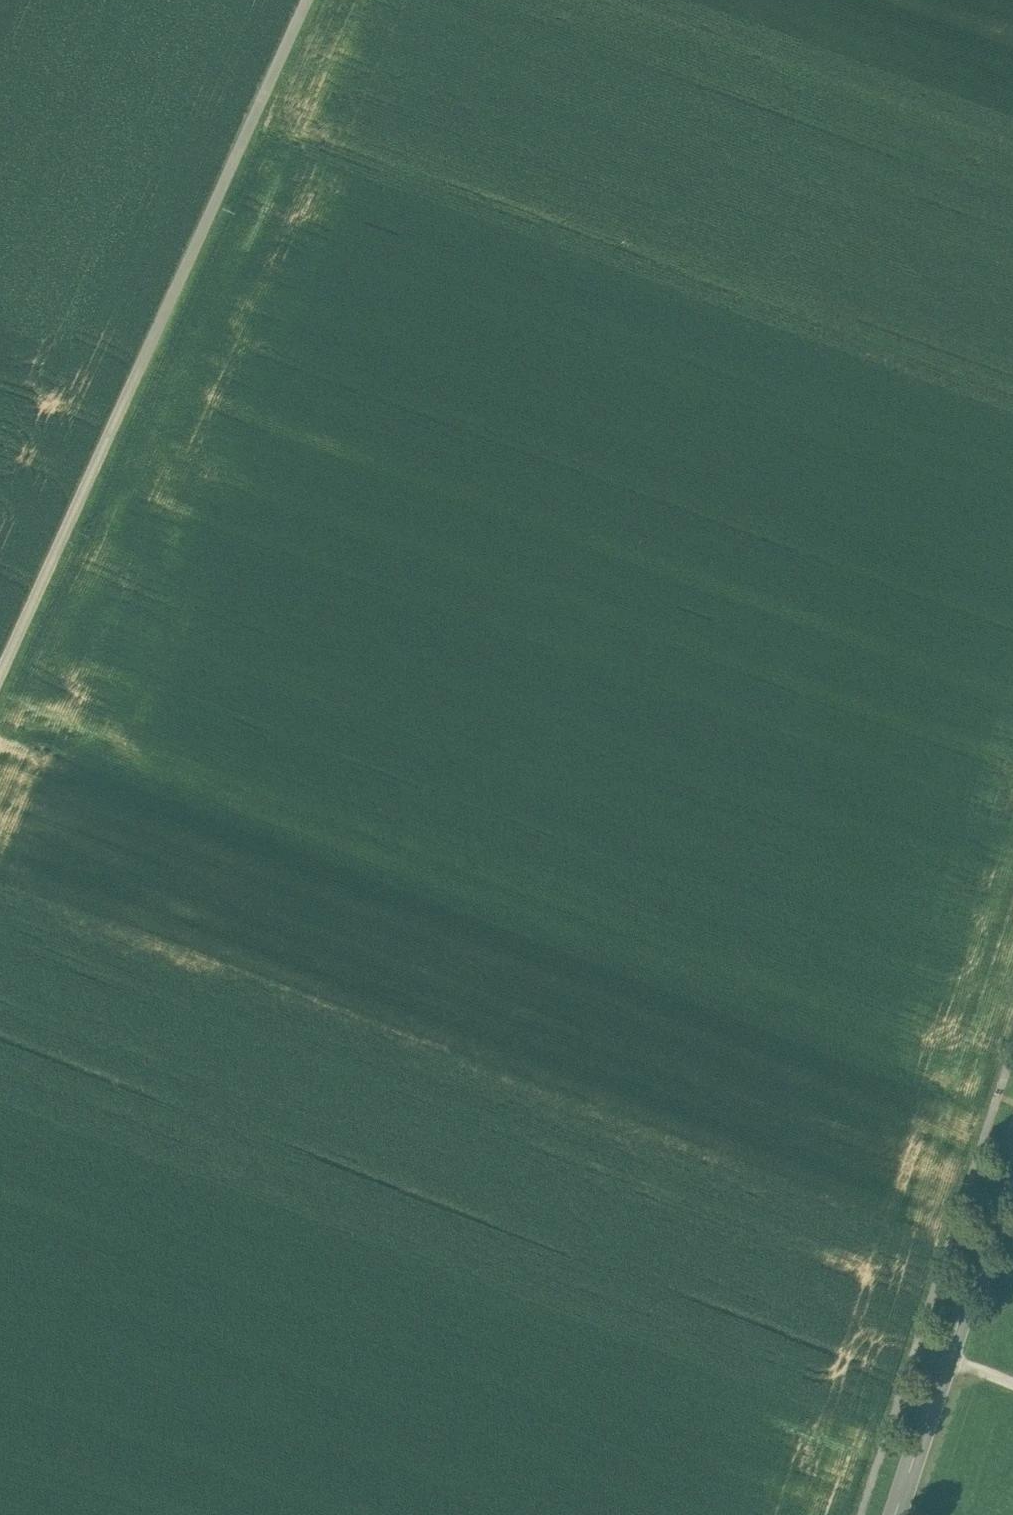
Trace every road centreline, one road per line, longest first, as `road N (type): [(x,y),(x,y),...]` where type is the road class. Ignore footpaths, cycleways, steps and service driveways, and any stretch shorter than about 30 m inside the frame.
road 1 (residential): [(0,674),(307,0)]
road 2 (secondary): [(895,1514),(1012,1159)]

